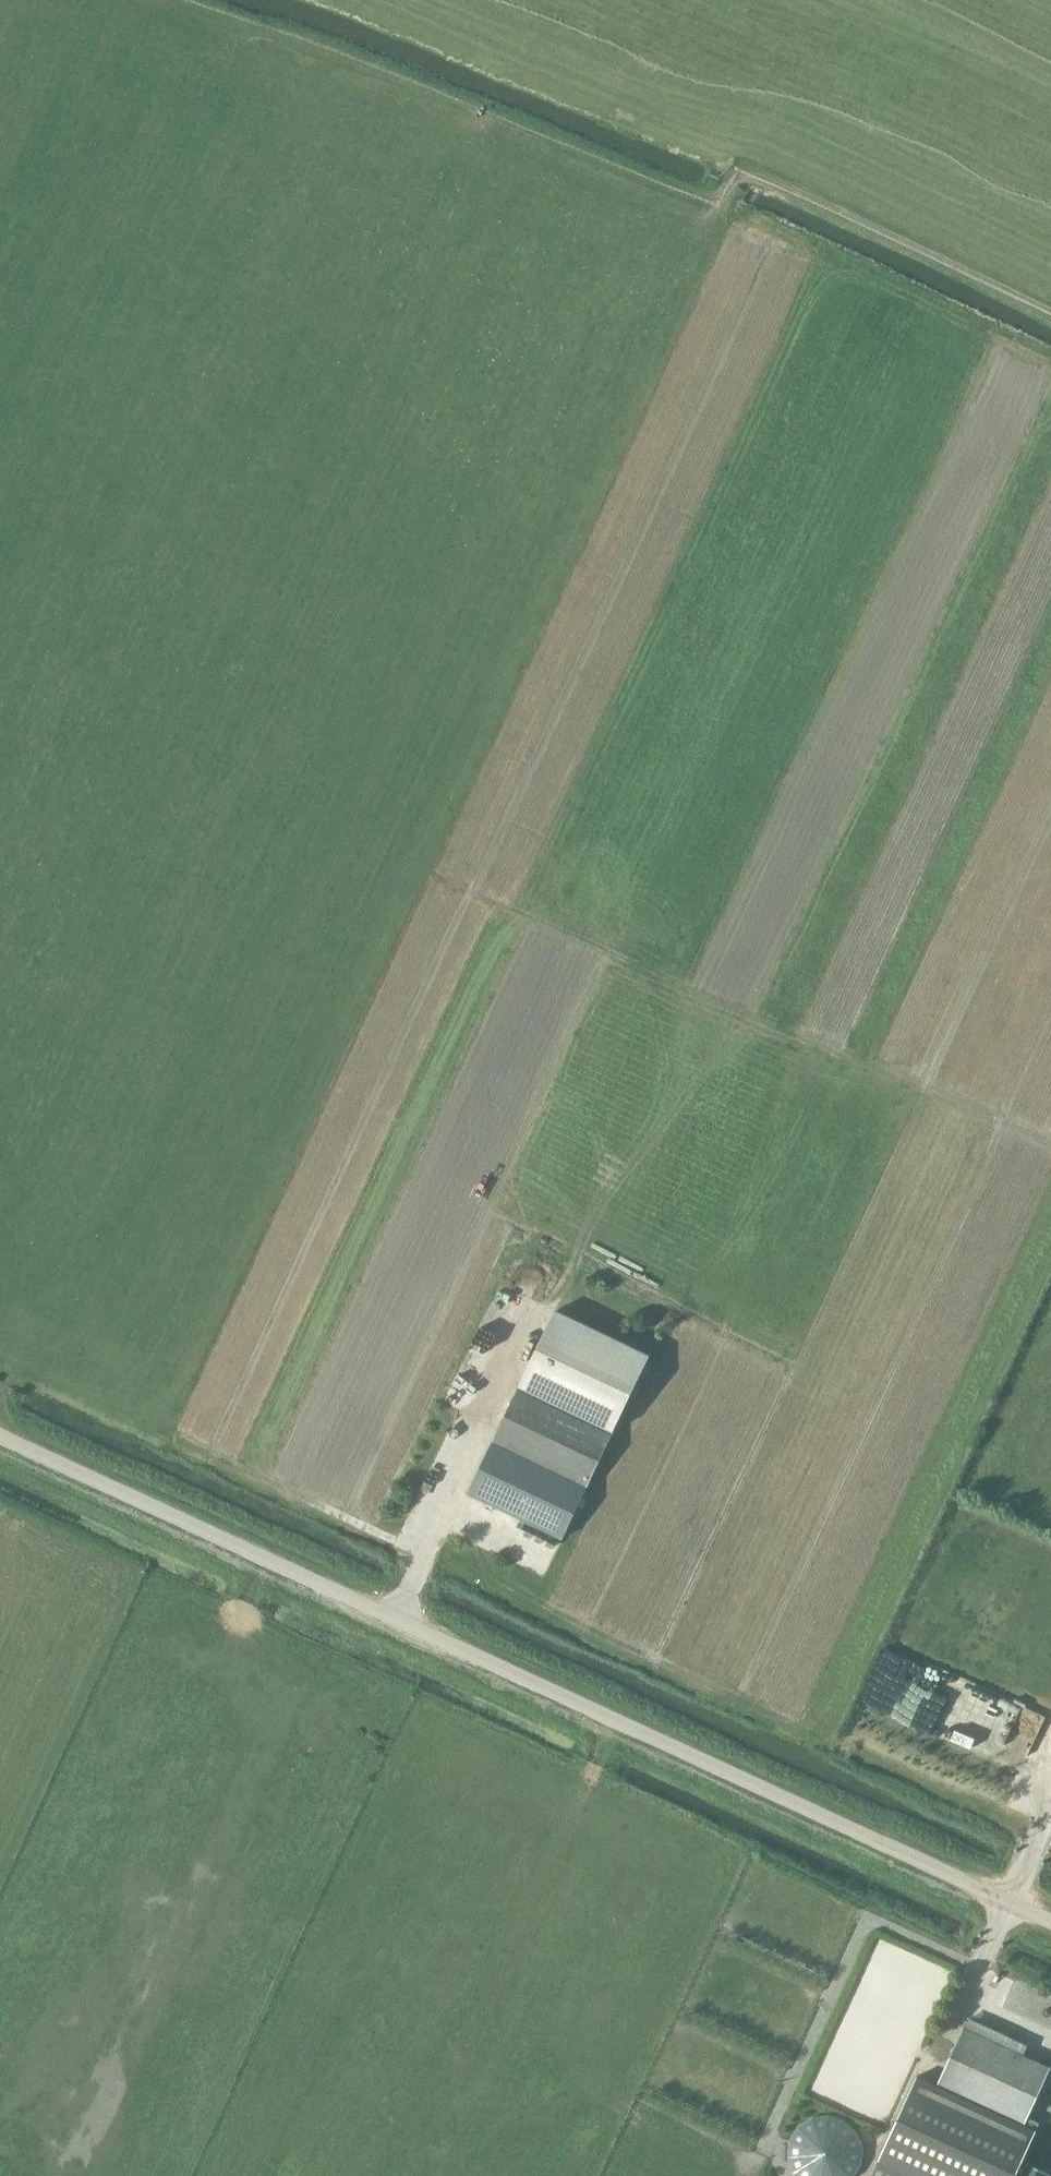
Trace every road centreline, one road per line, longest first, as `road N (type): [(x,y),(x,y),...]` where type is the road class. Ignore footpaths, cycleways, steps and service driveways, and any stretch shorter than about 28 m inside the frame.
road 1 (unclassified): [(1050,1922),(94,1486),(0,1435)]

